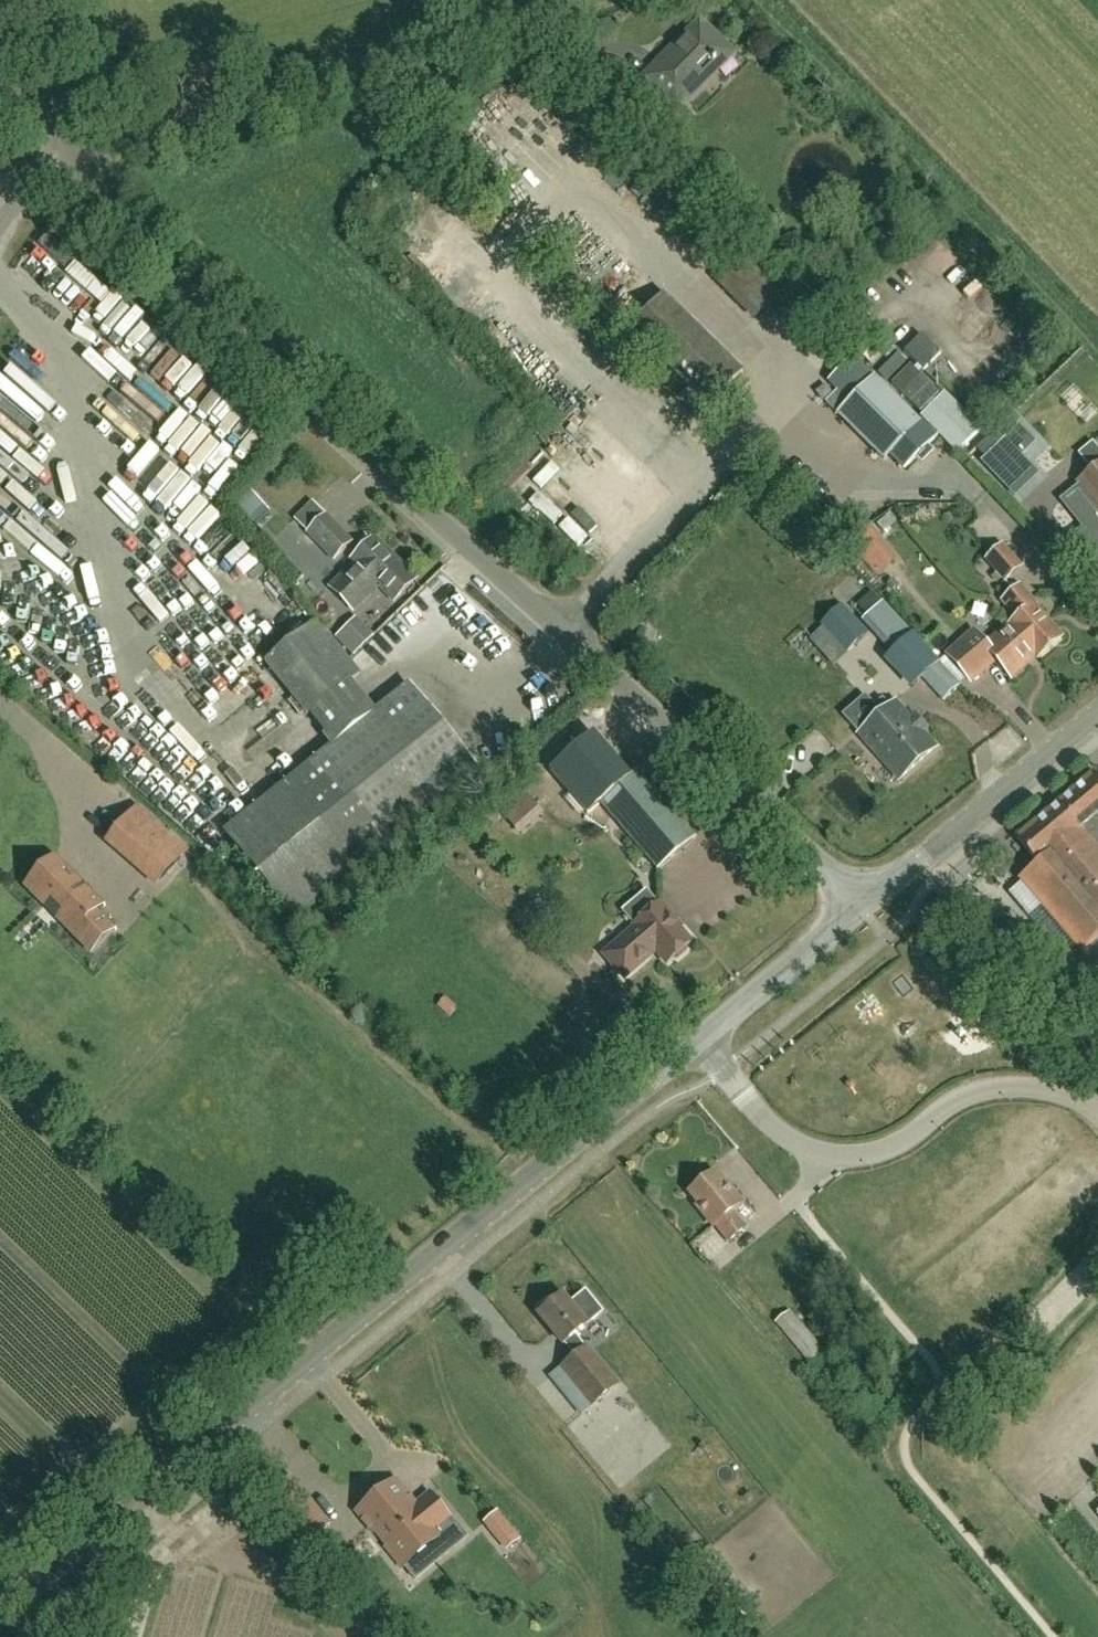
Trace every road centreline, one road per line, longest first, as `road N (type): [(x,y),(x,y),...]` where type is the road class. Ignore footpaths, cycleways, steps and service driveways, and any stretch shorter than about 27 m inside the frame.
road 1 (unclassified): [(863,908),(205,306),(97,201),(68,158)]
road 2 (tertiary): [(0,1615),(700,1040)]
road 3 (unclassified): [(68,158),(574,0)]
road 4 (tertiary): [(863,908),(1097,713)]
road 5 (unclassified): [(1097,1112),(1053,1090),(997,1088),(957,1103),(887,1149),(820,1152)]
road 6 (tertiary): [(700,1040),(863,908)]
road 7 (unclassified): [(820,1152),(775,1129),(700,1040)]
road 8 (unclassified): [(68,158),(55,100),(58,0)]

